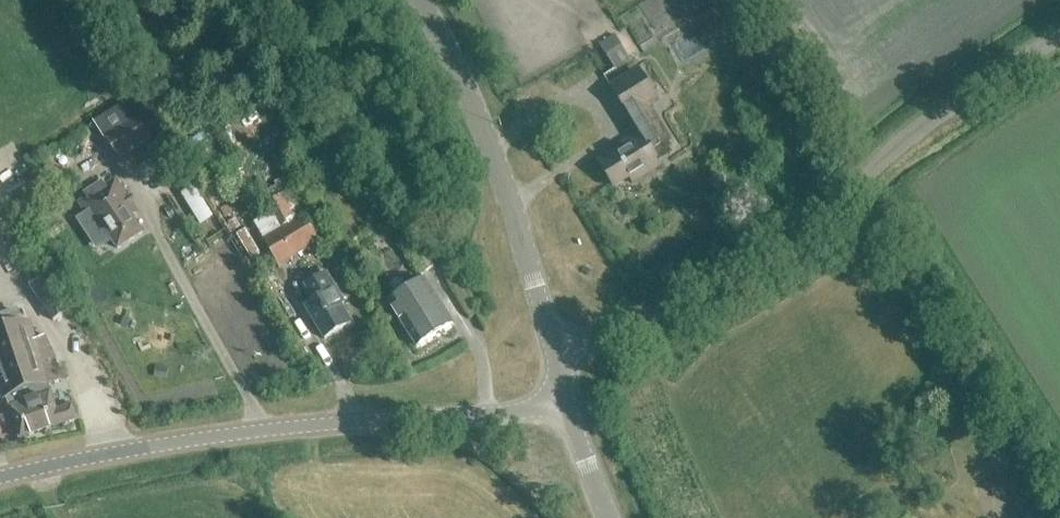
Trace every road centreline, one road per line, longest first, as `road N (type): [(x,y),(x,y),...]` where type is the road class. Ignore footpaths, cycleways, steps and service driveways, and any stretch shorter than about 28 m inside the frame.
road 1 (unclassified): [(556,350),(755,264),(811,226),(913,132),(1059,33)]
road 2 (tertiary): [(0,478),(236,434),(502,414),(562,399)]
road 3 (tertiary): [(556,350),(490,142),(417,0)]
road 4 (tertiary): [(609,517),(562,399)]

